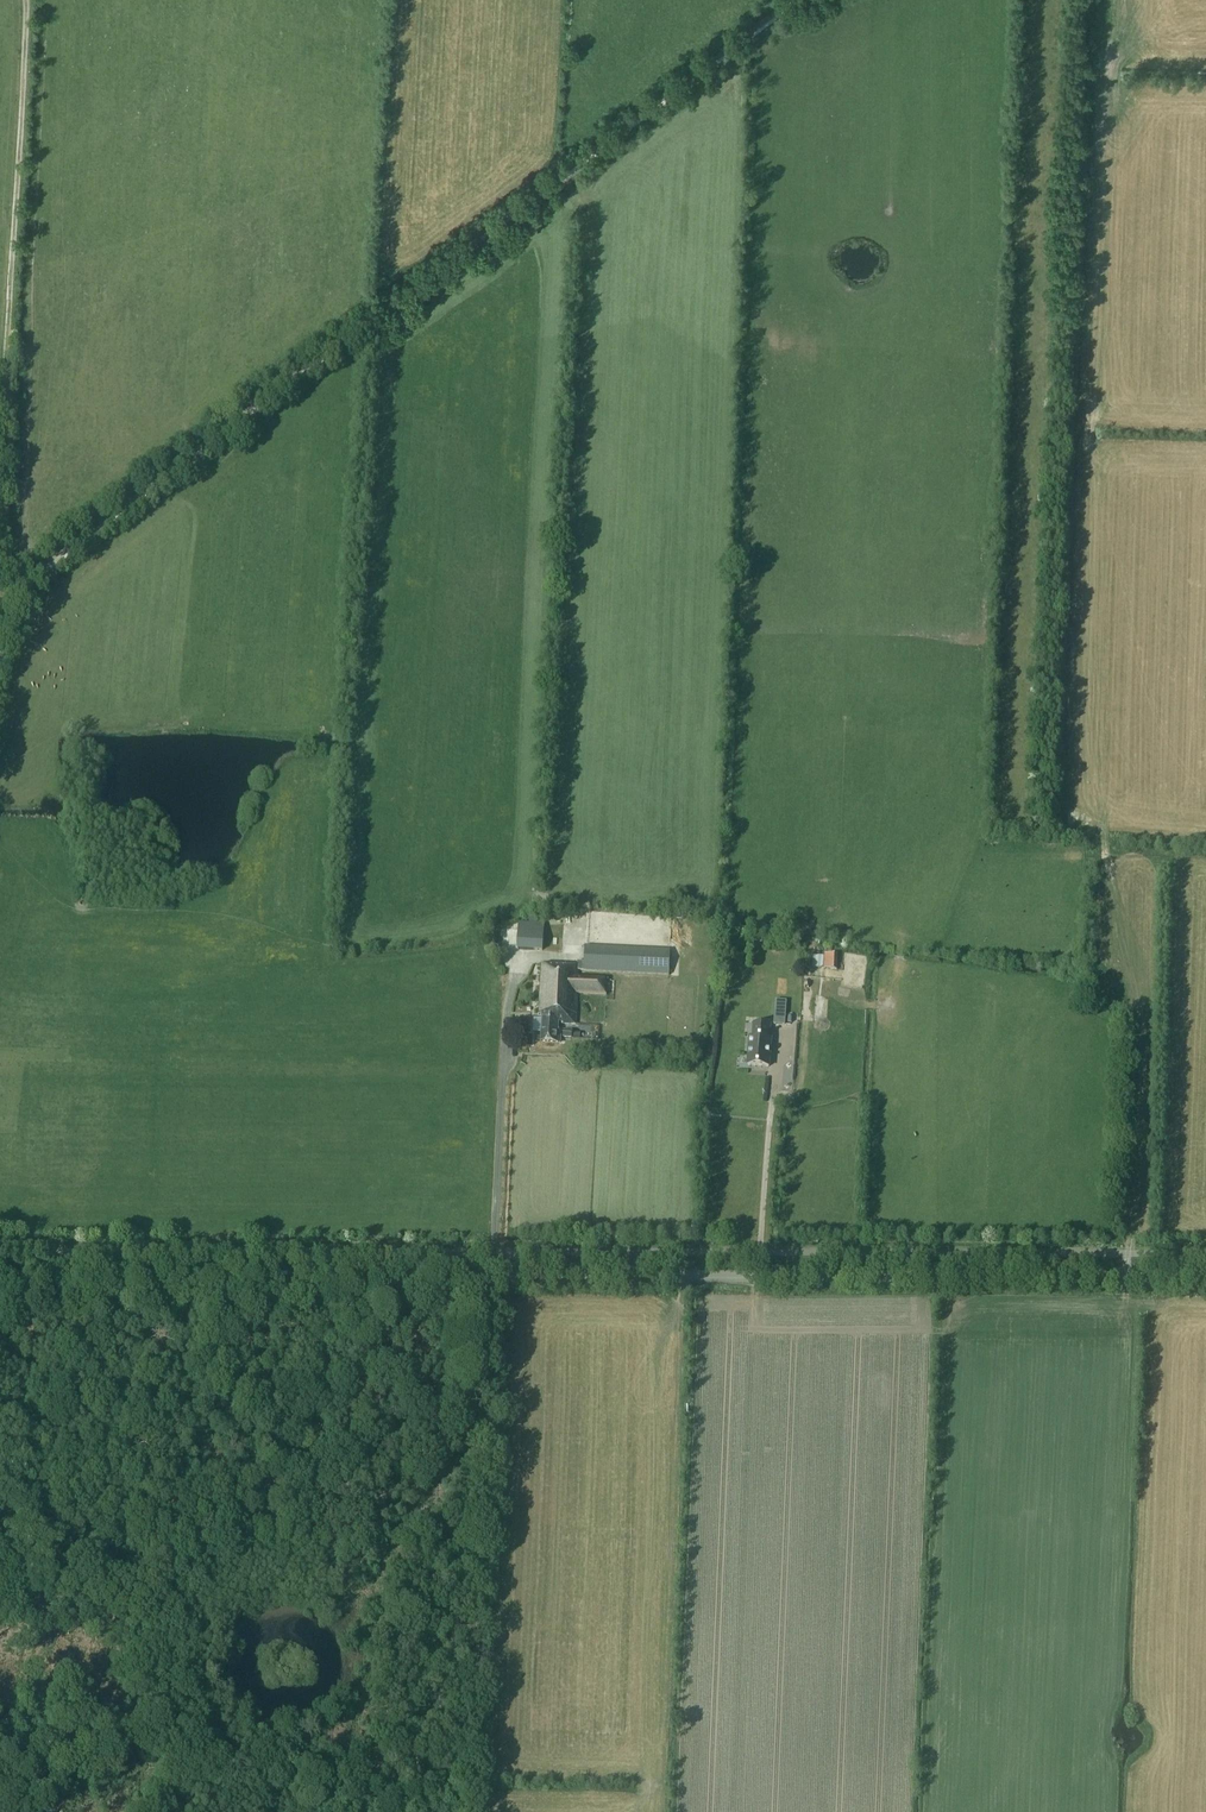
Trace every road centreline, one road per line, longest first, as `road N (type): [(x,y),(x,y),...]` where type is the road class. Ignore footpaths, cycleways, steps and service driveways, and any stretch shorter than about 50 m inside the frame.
road 1 (tertiary): [(1205,1273),(0,1274)]
road 2 (track): [(1,618),(21,586),(785,0)]
road 3 (track): [(23,0),(0,564)]

